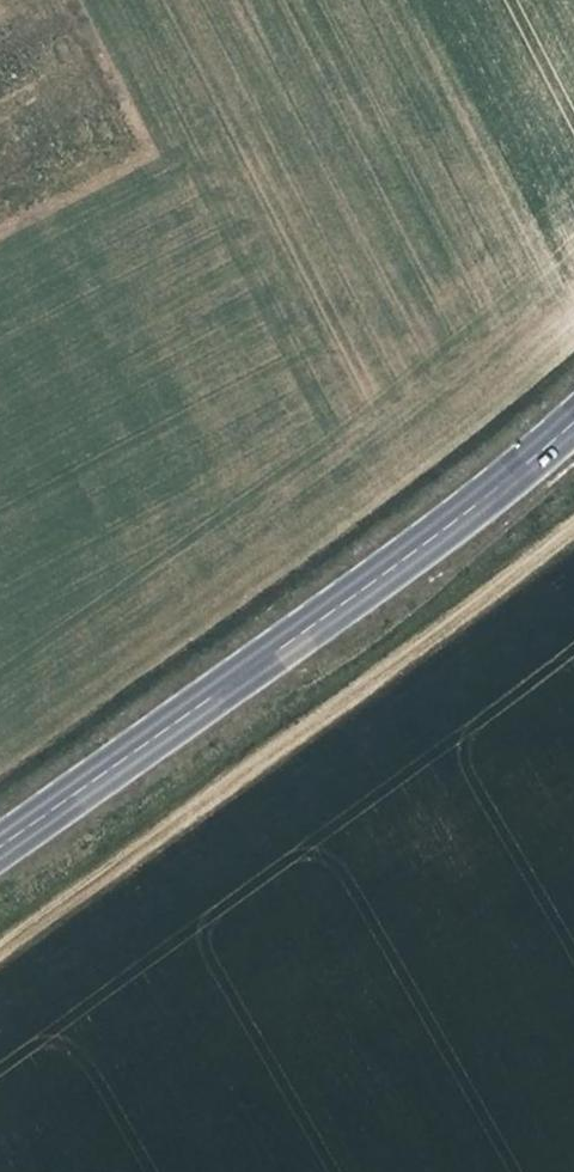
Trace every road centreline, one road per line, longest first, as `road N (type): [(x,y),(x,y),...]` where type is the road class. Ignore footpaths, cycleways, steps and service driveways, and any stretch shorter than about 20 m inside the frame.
road 1 (track): [(573,516),(0,942)]
road 2 (secondary): [(0,845),(573,430)]

